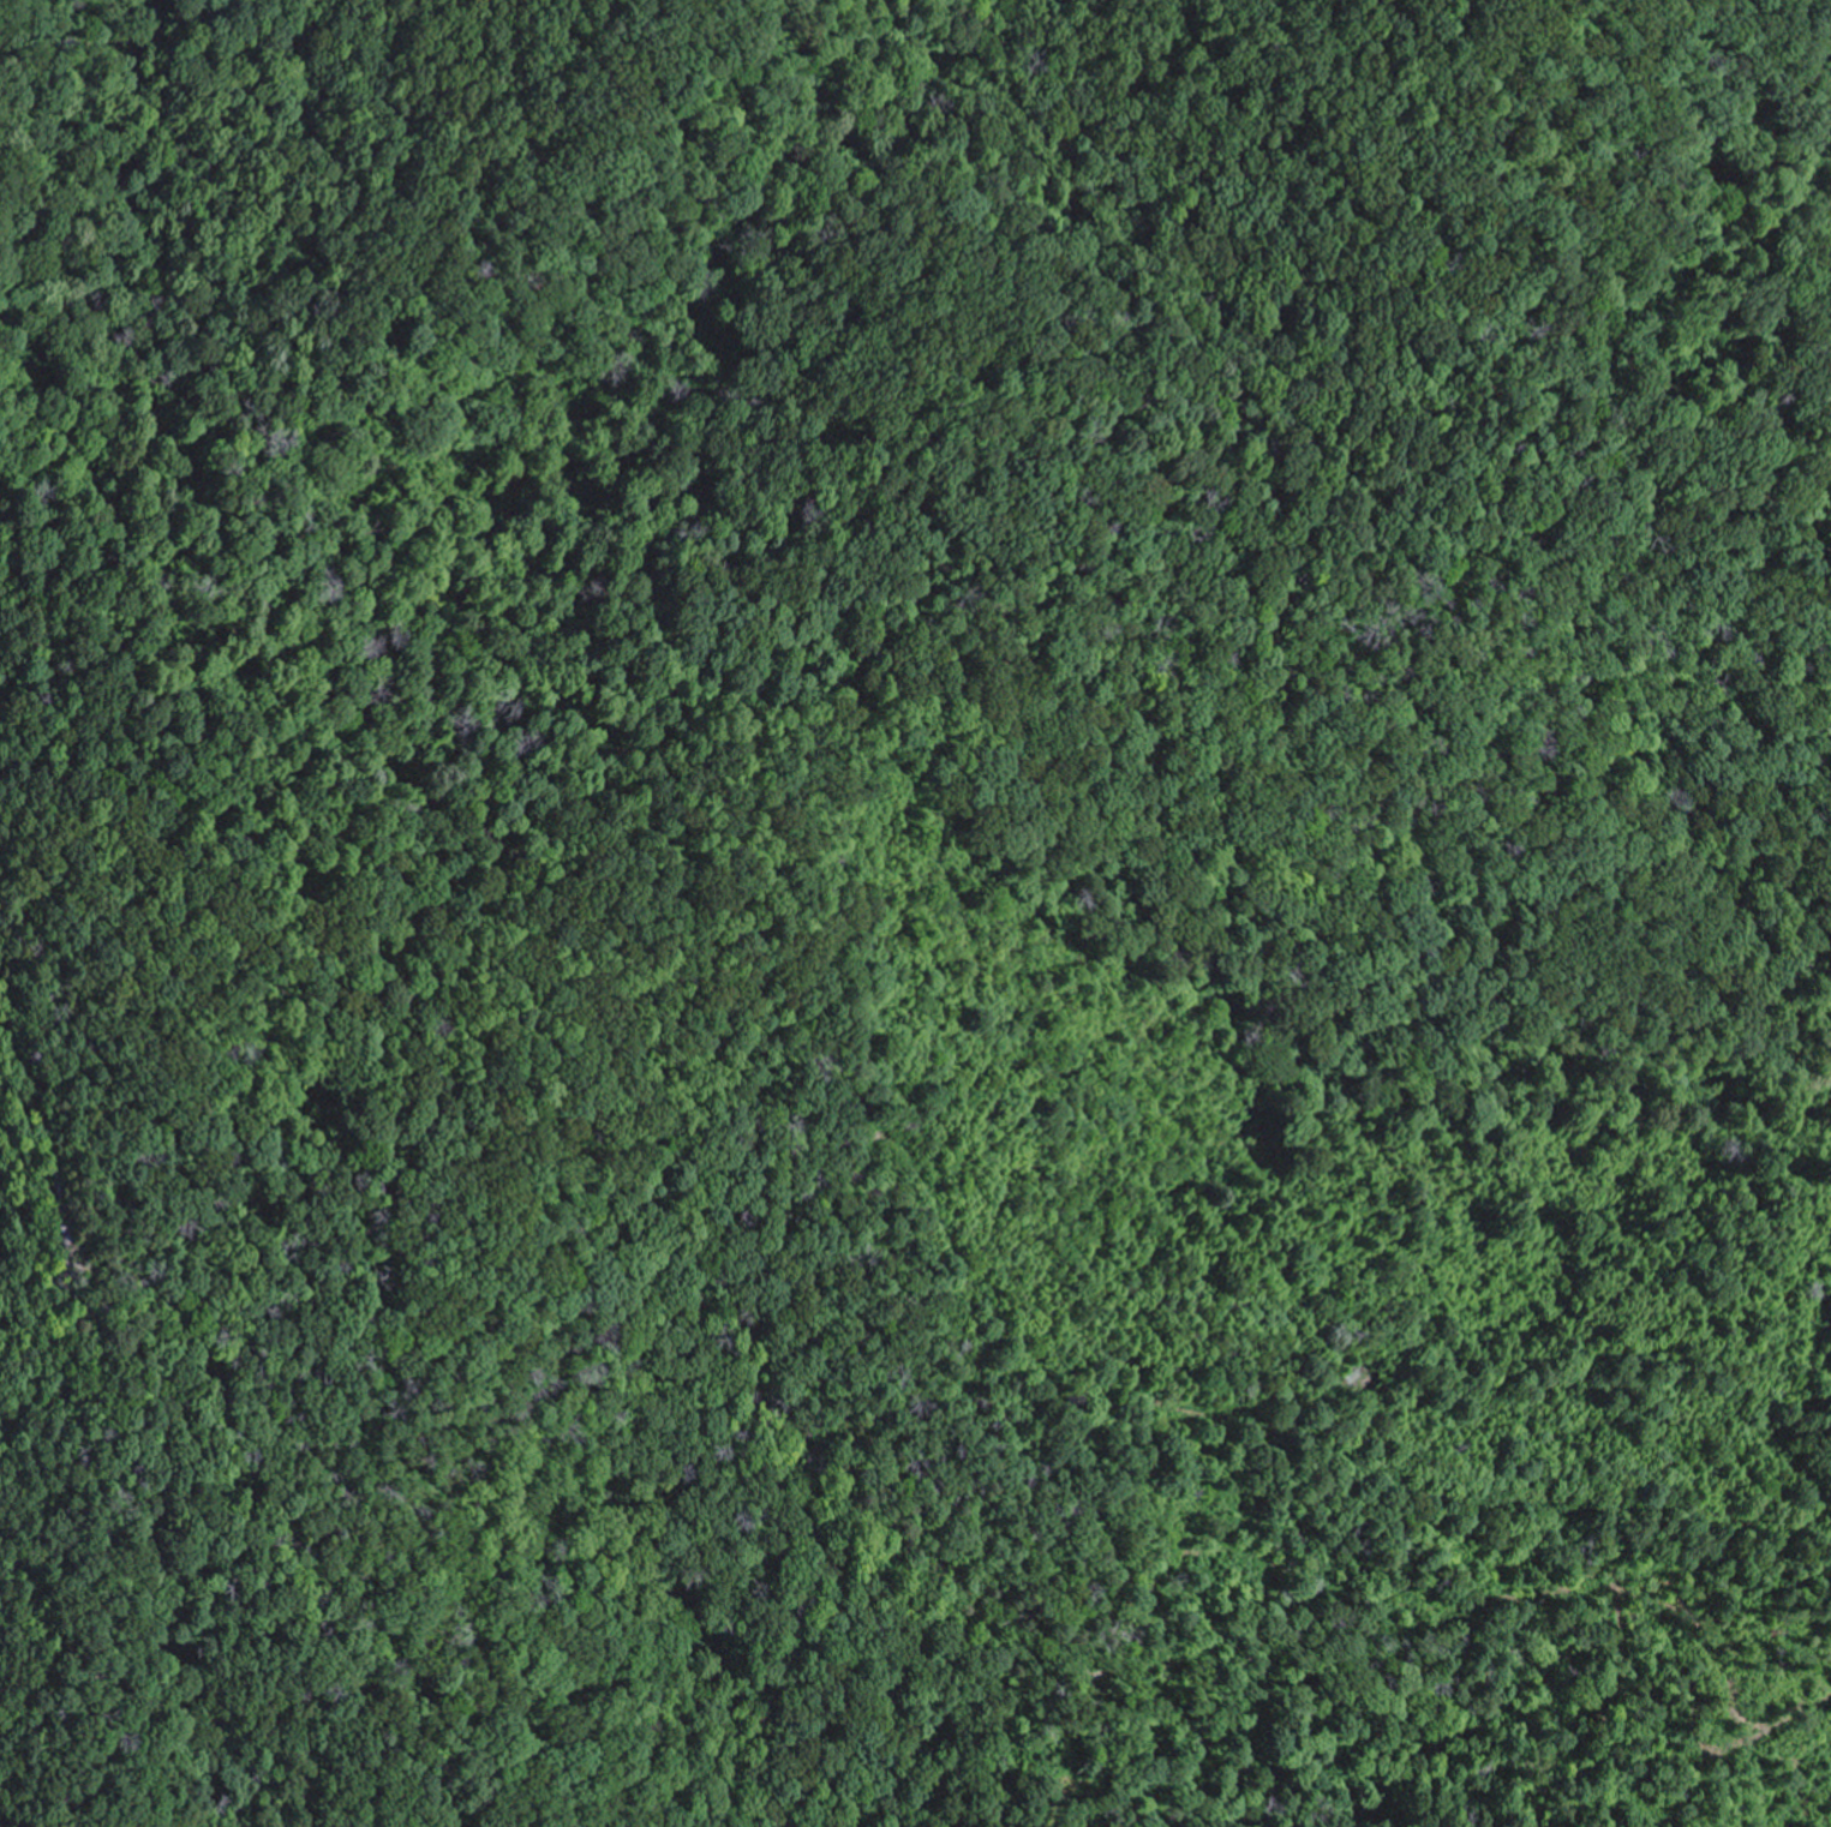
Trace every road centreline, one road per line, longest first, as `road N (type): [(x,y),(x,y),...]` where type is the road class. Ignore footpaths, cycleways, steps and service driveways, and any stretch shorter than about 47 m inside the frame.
road 1 (track): [(1830,1700),(1755,1724),(1721,1675),(1692,1595),(1626,1567),(1453,1594)]

